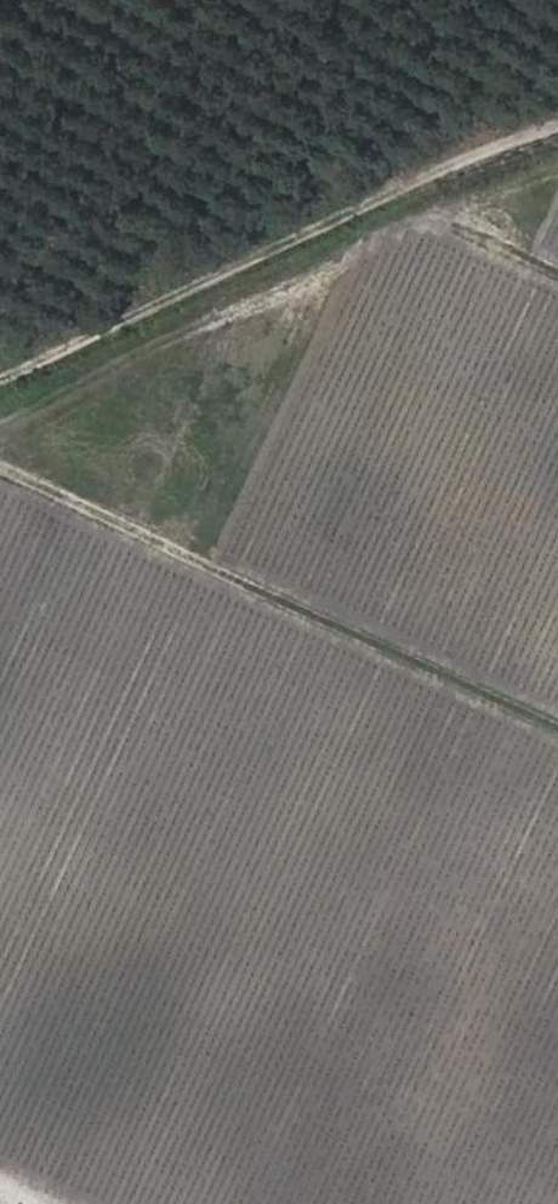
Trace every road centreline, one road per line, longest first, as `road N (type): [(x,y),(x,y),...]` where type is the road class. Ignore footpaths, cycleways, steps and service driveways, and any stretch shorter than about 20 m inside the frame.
road 1 (track): [(0,422),(411,226),(557,291)]
road 2 (track): [(0,487),(557,736)]

